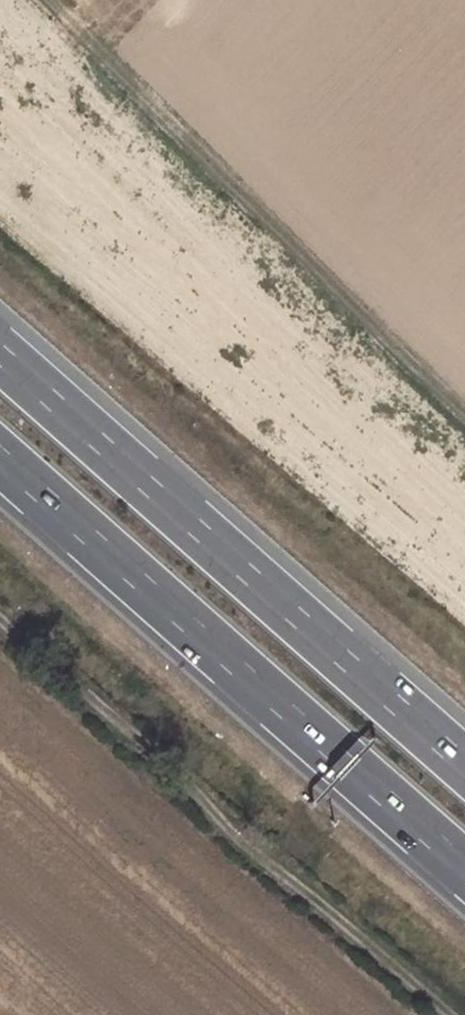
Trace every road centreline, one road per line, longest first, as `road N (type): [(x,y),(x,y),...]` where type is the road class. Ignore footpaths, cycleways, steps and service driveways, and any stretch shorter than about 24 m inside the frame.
road 1 (motorway): [(0,457),(464,868)]
road 2 (motorway): [(464,764),(0,354)]
road 3 (track): [(0,618),(449,1014)]
road 4 (track): [(464,406),(51,0)]

